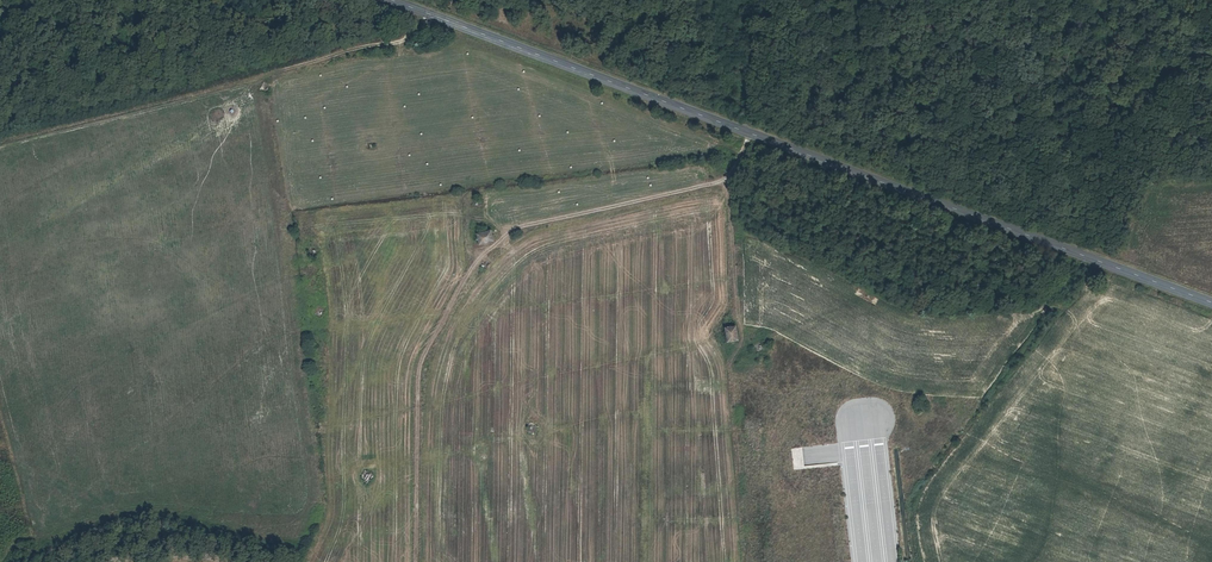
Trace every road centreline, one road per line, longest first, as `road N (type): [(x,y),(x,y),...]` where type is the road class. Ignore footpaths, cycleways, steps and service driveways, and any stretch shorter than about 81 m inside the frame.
road 1 (secondary): [(385,0),(1211,306)]
road 2 (track): [(728,179),(513,226),(475,263),(420,365),(416,561)]
road 3 (track): [(428,16),(408,39),(0,137)]
road 4 (track): [(728,179),(743,340),(730,364),(734,422)]

